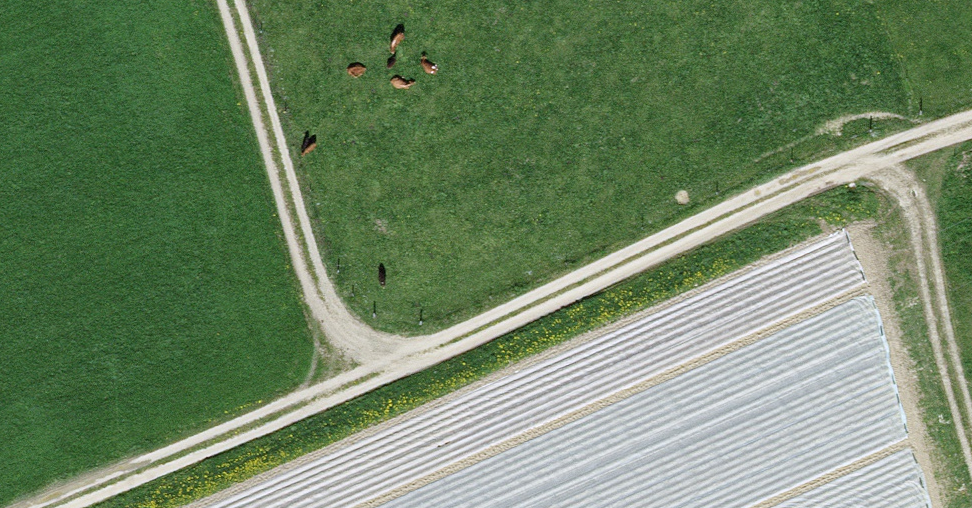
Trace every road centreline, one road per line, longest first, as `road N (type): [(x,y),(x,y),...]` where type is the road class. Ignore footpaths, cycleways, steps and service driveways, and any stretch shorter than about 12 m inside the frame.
road 1 (track): [(44,507),(865,156),(971,125)]
road 2 (track): [(227,0),(330,311),(388,364)]
road 3 (track): [(865,156),(916,210),(971,451)]

